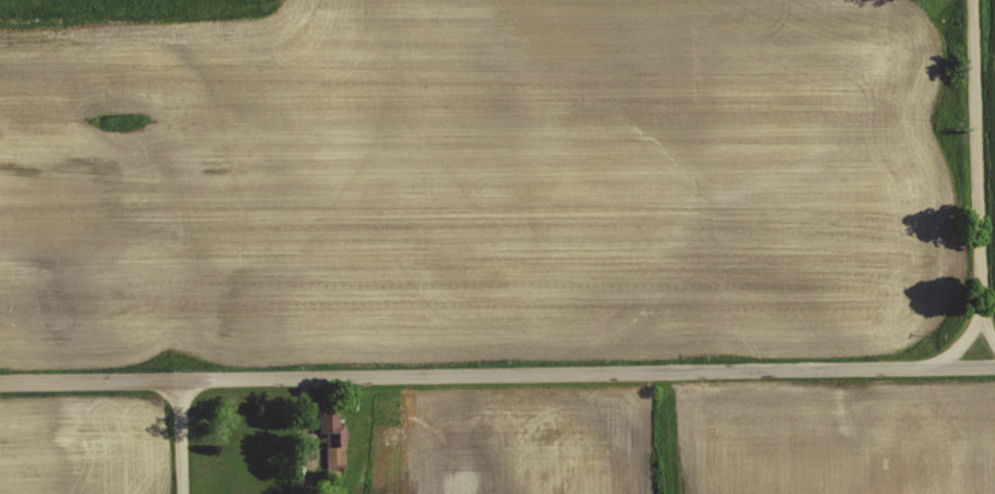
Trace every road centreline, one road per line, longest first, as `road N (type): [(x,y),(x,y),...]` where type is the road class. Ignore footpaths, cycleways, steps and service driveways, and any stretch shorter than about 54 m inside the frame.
road 1 (tertiary): [(0,383),(994,368)]
road 2 (residential): [(980,368),(971,0)]

